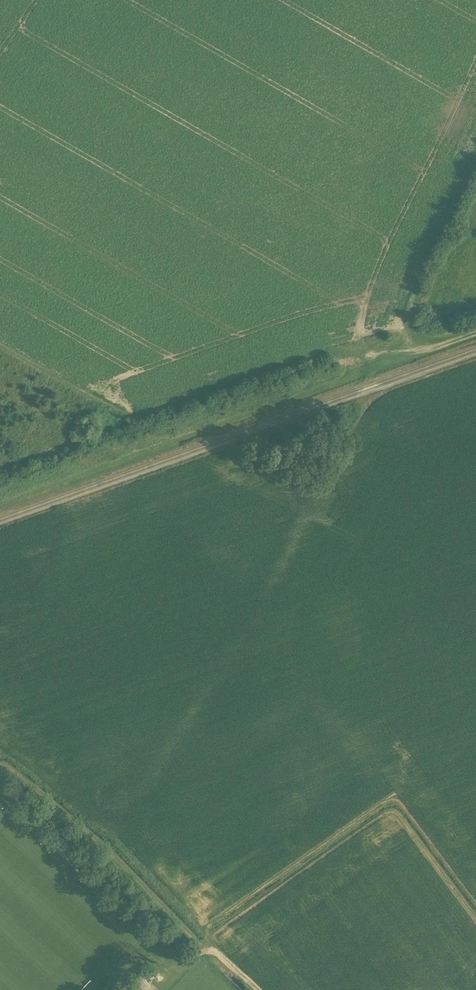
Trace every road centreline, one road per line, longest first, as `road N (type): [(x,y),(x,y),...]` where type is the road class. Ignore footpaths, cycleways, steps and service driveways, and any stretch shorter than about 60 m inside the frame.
road 1 (track): [(259,989),(105,827),(0,739)]

